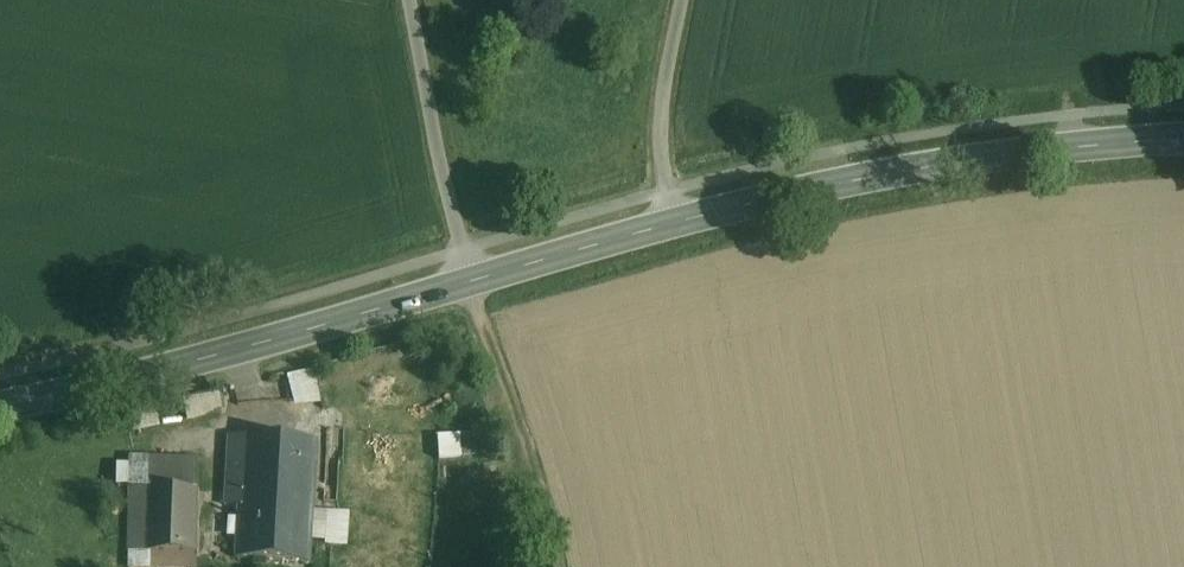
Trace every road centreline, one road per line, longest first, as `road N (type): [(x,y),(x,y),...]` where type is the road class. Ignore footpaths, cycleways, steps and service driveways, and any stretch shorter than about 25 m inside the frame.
road 1 (secondary): [(675,224),(193,365),(0,408)]
road 2 (secondary): [(1183,142),(949,165),(675,224)]
road 3 (track): [(559,566),(470,281)]
road 4 (residential): [(684,0),(662,132),(675,224)]

